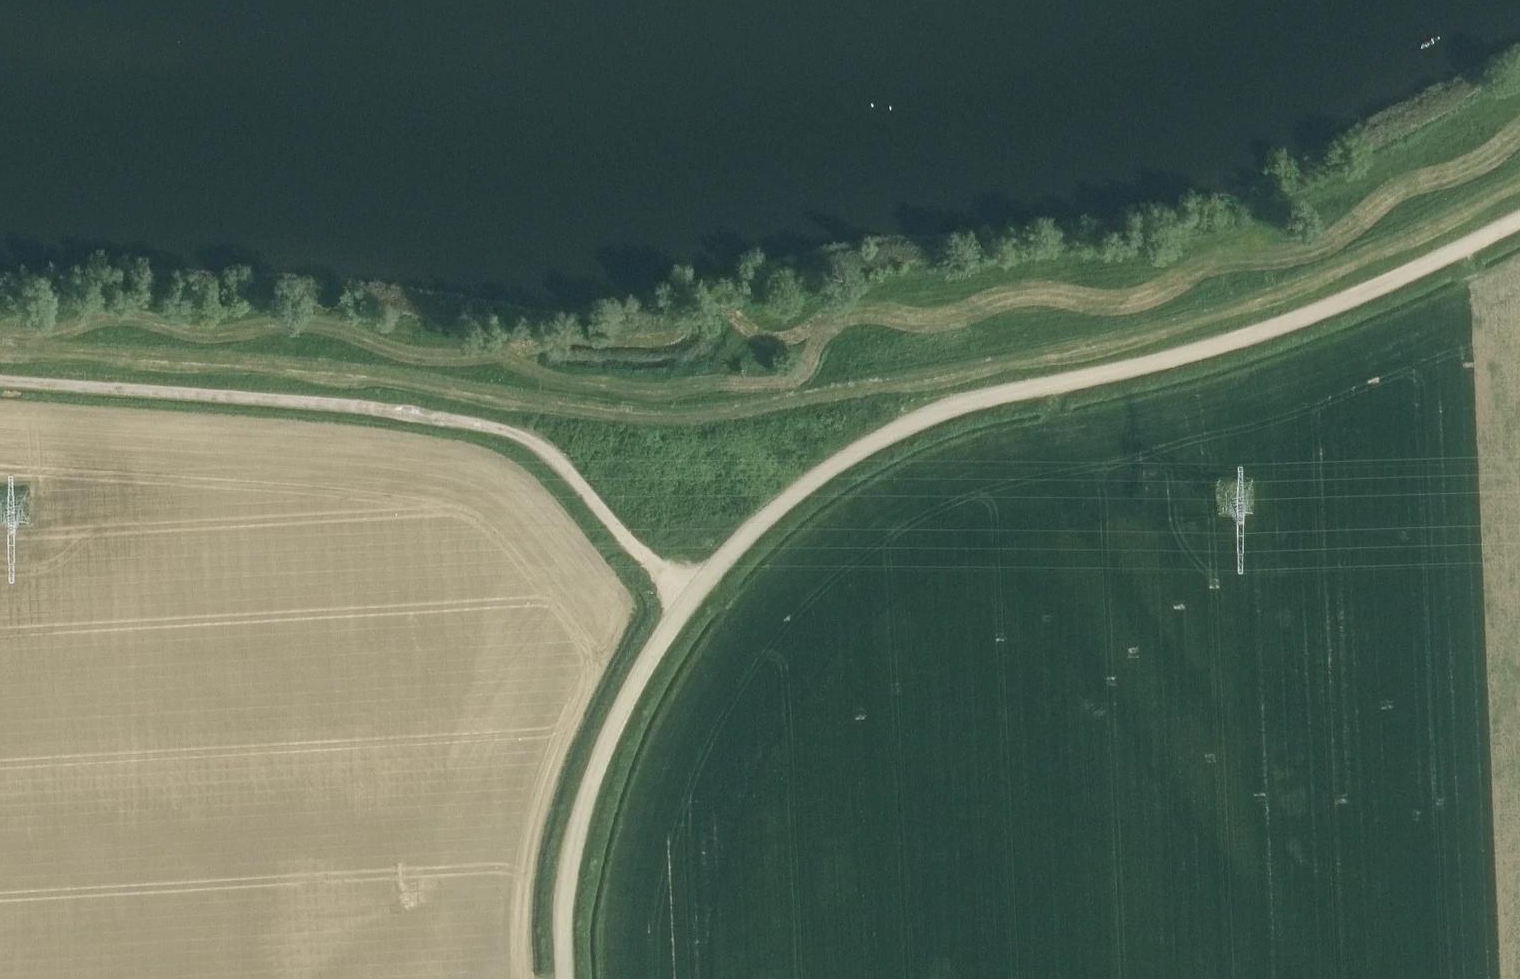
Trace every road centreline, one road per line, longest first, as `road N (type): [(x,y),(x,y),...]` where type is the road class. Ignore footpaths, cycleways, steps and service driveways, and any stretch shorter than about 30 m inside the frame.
road 1 (unclassified): [(1519,218),(1366,295),(1241,339),(979,400),(915,423),(808,486),(690,598)]
road 2 (track): [(0,382),(372,407),(510,432),(544,449),(690,598)]
road 3 (unclassified): [(567,978),(566,901),(586,801),(617,718),(690,598)]

